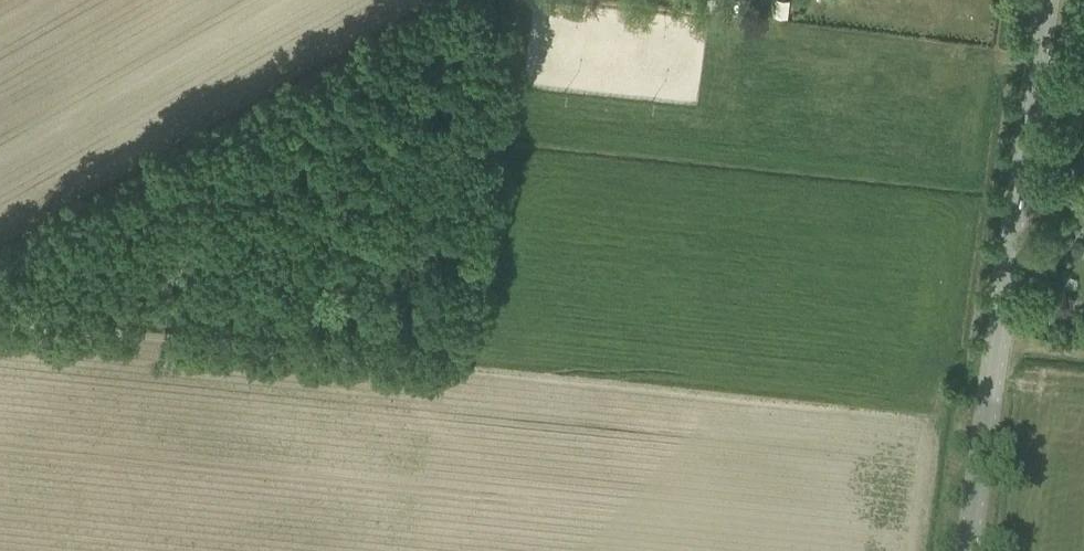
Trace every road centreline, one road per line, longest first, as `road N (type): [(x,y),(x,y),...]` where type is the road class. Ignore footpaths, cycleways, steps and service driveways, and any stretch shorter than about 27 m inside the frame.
road 1 (tertiary): [(965,550),(1044,0)]

